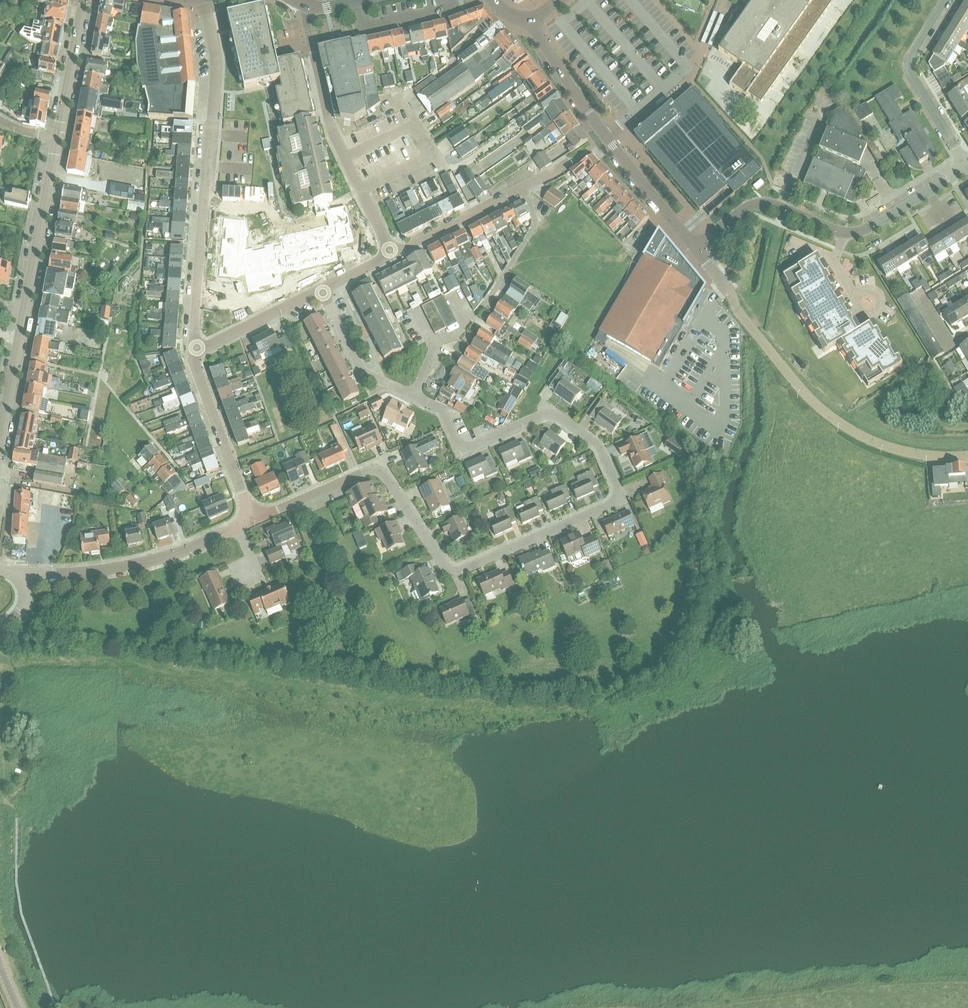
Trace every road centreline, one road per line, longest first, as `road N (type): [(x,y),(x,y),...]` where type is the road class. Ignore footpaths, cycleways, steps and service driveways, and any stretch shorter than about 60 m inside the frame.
road 1 (residential): [(252,520),(374,470),(385,476),(453,571),(617,498),(600,447),(558,416),(541,415),(465,448),(442,410),(413,395)]
road 2 (residential): [(197,348),(216,59),(204,0)]
road 3 (tertiary): [(0,443),(58,139)]
road 4 (residential): [(694,249),(762,203),(857,232),(966,167)]
road 5 (residential): [(694,249),(589,113),(531,19)]
road 6 (residential): [(882,445),(802,391),(694,249)]
road 7 (residential): [(390,251),(332,129),(304,3)]
road 8 (residential): [(521,189),(533,225),(473,317),(436,344),(413,395)]
road 9 (residential): [(25,575),(125,567),(252,520)]
road 10 (residential): [(966,167),(908,64),(943,0)]
road 11 (residential): [(252,520),(194,368),(197,348)]
road 12 (residential): [(390,251),(521,189)]
road 13 (residential): [(413,395),(363,372),(322,293)]
road 14 (tertiary): [(58,139),(83,0)]
road 15 (residential): [(197,348),(322,293)]

